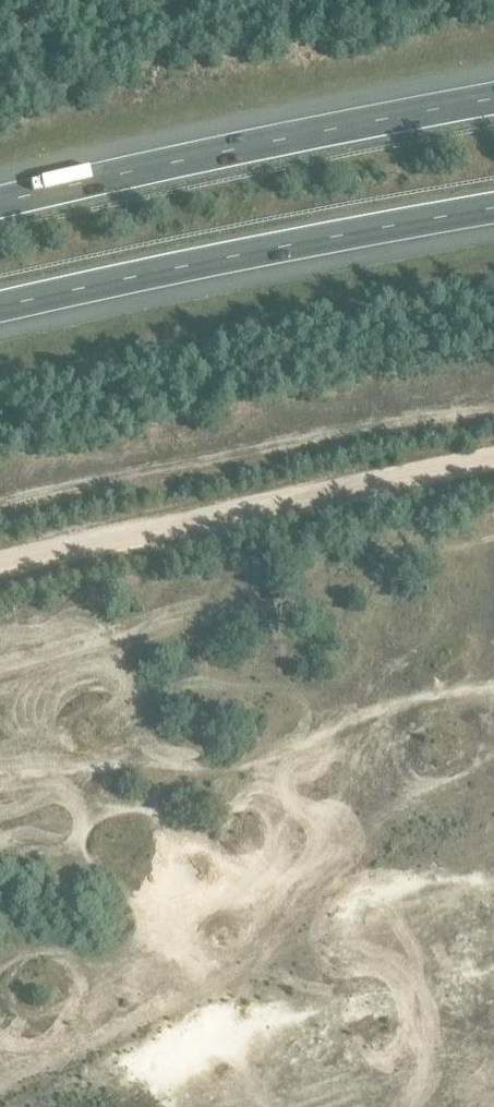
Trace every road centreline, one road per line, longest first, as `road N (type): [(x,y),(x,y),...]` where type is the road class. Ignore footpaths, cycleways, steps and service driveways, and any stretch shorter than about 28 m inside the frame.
road 1 (track): [(0,1088),(251,968),(379,817),(493,736)]
road 2 (track): [(493,688),(450,688),(370,711),(271,759),(0,772)]
road 3 (motorway): [(493,95),(0,201)]
road 4 (track): [(493,459),(0,565)]
road 5 (track): [(0,513),(493,413)]
road 6 (motorway): [(0,309),(493,210)]

